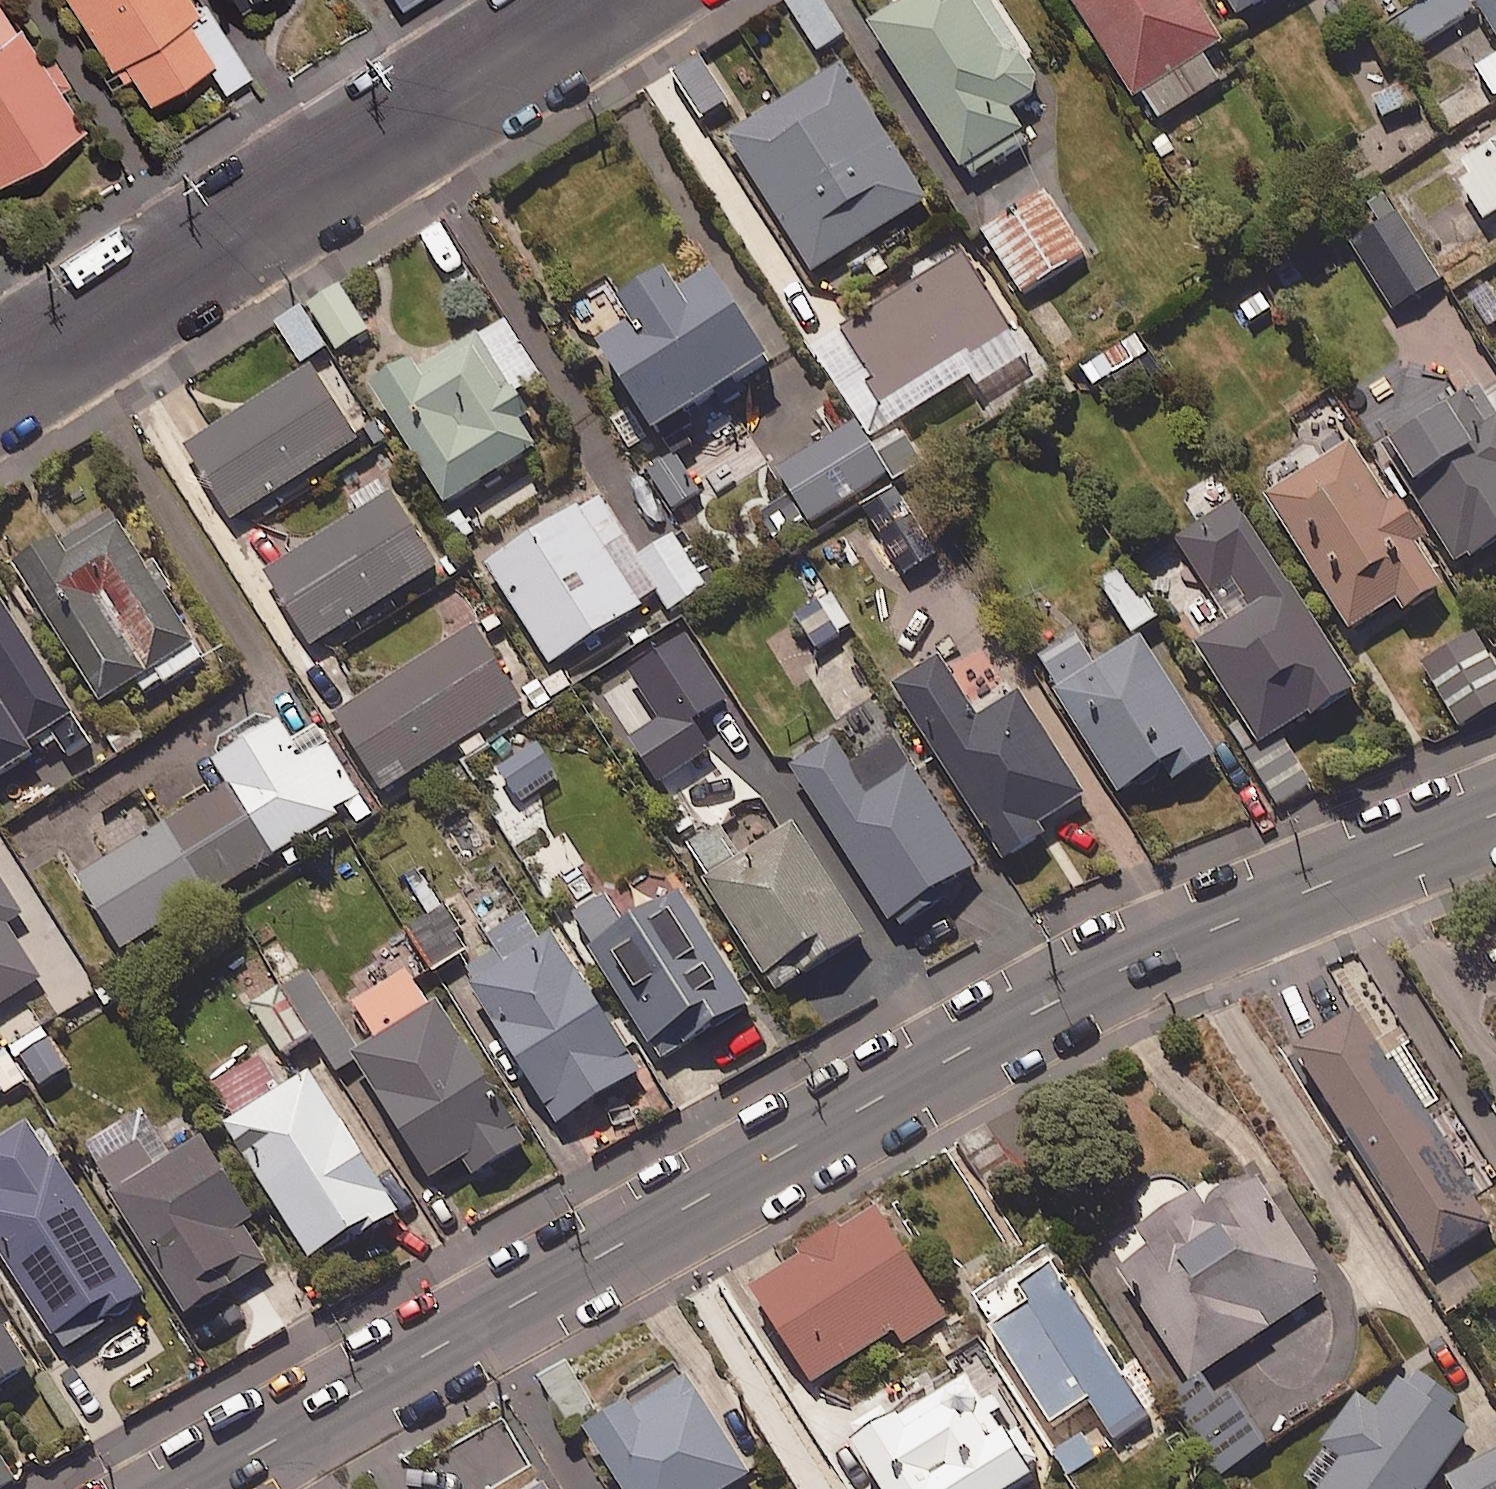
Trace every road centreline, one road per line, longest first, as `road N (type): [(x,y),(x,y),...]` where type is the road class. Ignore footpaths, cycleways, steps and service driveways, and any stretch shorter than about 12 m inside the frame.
road 1 (tertiary): [(1495,811),(1151,952),(1011,1020),(185,1488)]
road 2 (residential): [(0,378),(595,0)]

